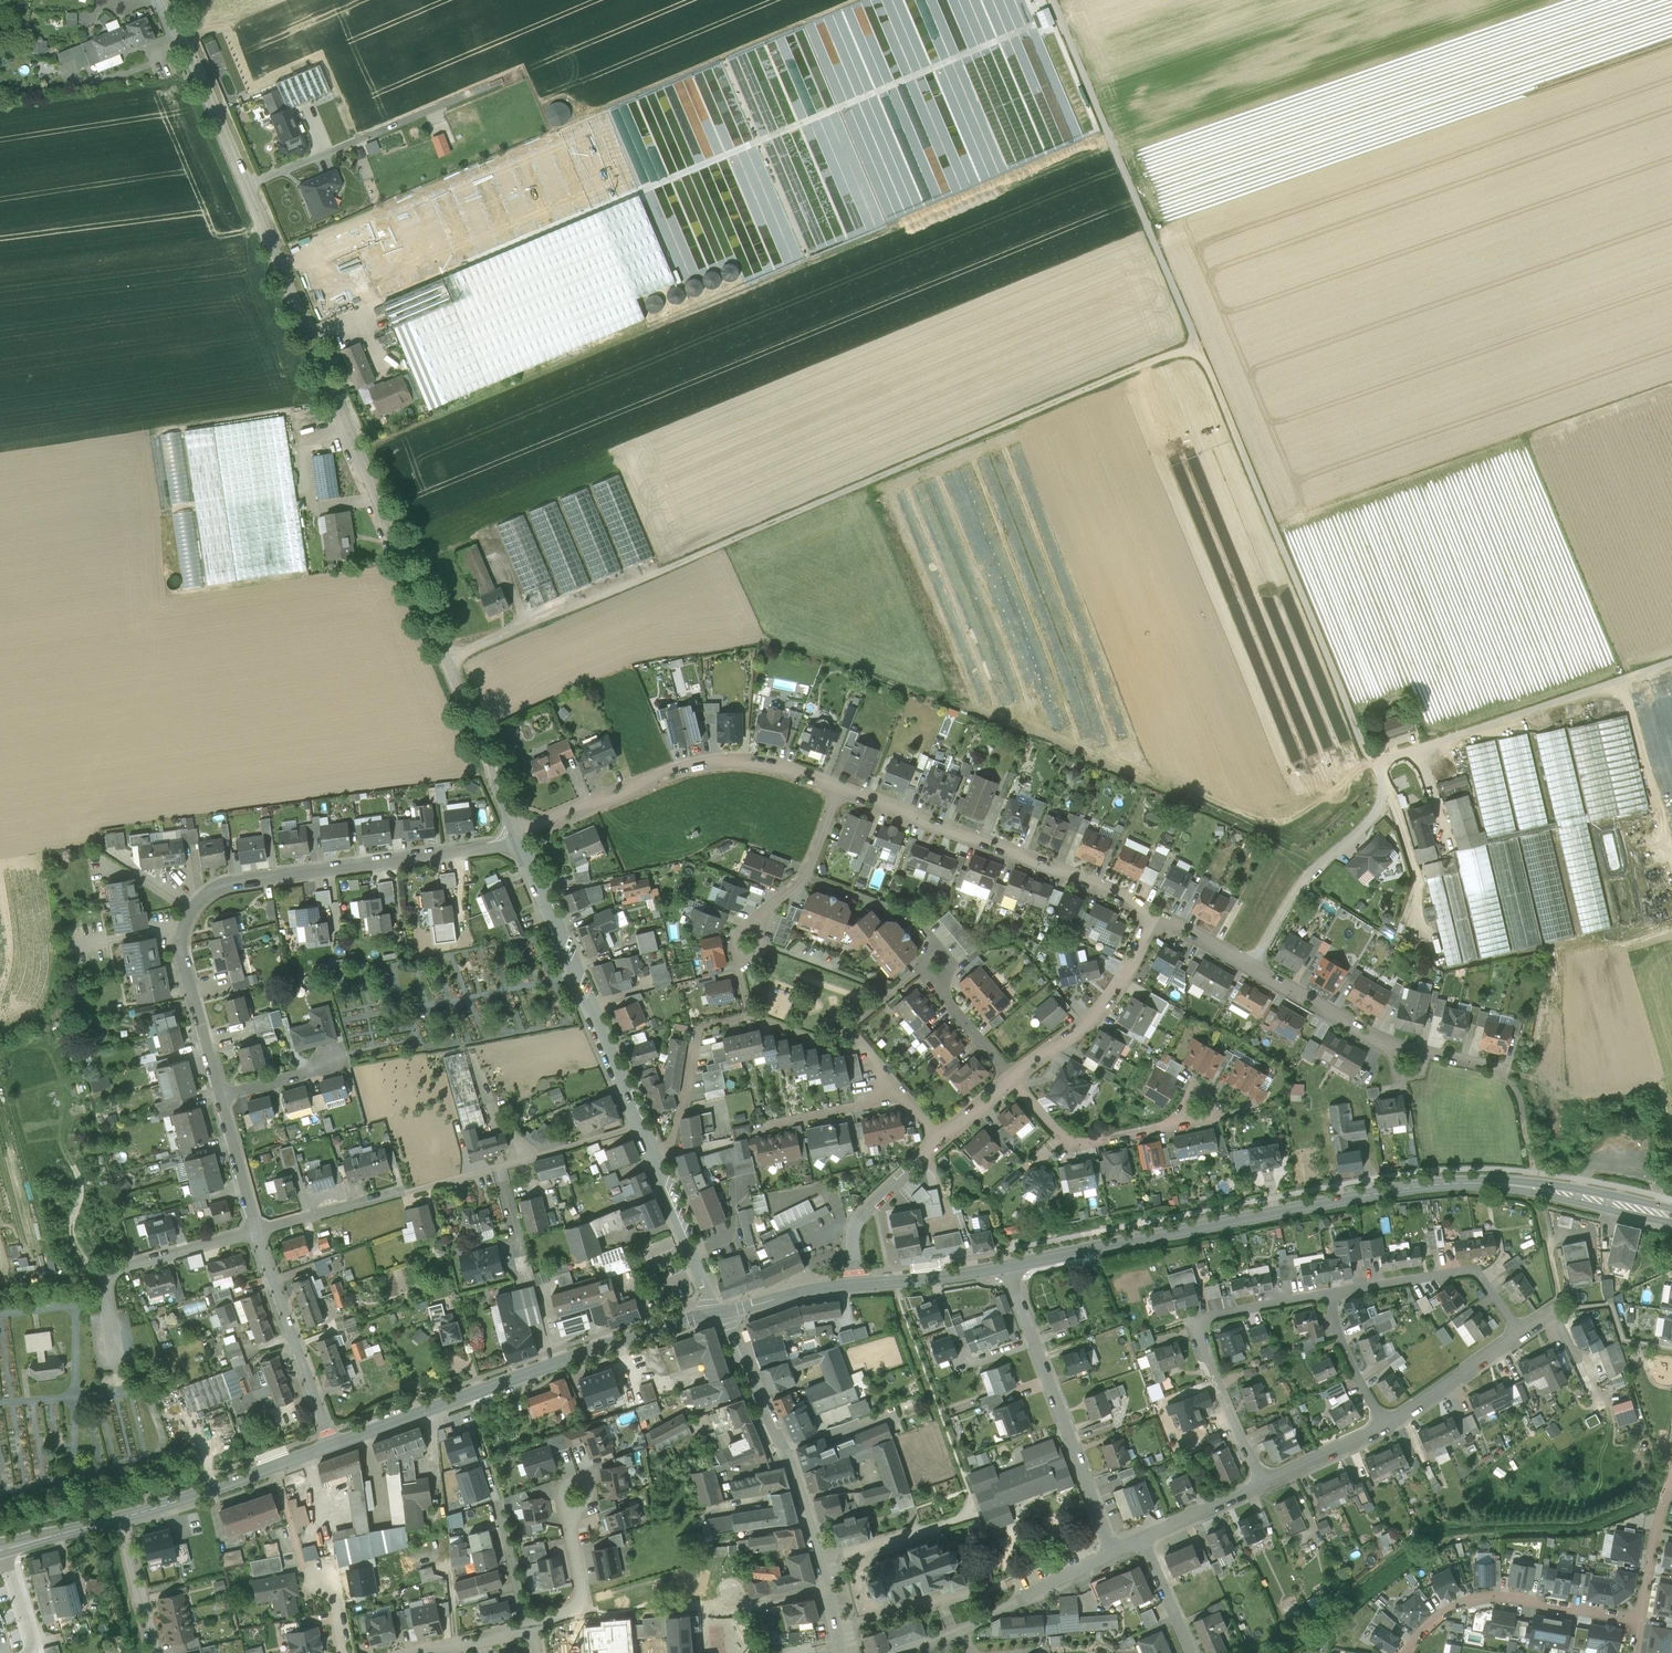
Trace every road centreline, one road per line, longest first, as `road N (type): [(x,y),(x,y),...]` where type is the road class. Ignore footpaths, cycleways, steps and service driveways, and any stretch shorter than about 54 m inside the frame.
road 1 (track): [(447,660),(1103,380),(1175,350),(1200,349),(1373,765)]
road 2 (residential): [(518,836),(167,0)]
road 3 (secondary): [(1671,1216),(1515,1186),(1454,1184),(1008,1266)]
road 4 (residential): [(518,836),(497,847),(234,883),(202,898),(184,927),(181,949),(220,1097)]
road 5 (secondary): [(719,1313),(331,1446)]
road 6 (track): [(1055,0),(1200,349)]
road 7 (residential): [(839,789),(770,765),(718,761),(668,774),(518,836)]
road 8 (residential): [(1153,914),(839,789)]
road 9 (unclassified): [(1373,765),(1671,660)]
road 10 (residential): [(641,1127),(518,836)]
road 11 (residential): [(1112,1554),(1008,1266)]
road 12 (residential): [(1329,1294),(1221,1314),(1199,1327),(1264,1484)]
road 13 (residential): [(826,1587),(791,1464),(719,1313)]
road 14 (residential): [(1406,1652),(1440,1615),(1491,1596),(1640,1621)]
road 15 (residential): [(499,1167),(256,1231)]
road 16 (residential): [(1373,765),(1384,796),(1292,897),(1252,968)]
road 17 (residential): [(256,1231),(117,1271),(105,1291),(117,1368)]
road 18 (residential): [(1522,1335),(1475,1270),(1329,1294)]
road 19 (residential): [(256,1231),(331,1446)]
road 20 (secondary): [(331,1446),(121,1519)]
road 21 (residential): [(1011,1078),(1104,1006),(1153,914)]
road 22 (residential): [(1011,1078),(1070,1147),(1187,1120)]
road 23 (residential): [(904,1096),(849,1028),(829,1045),(750,1016)]
road 24 (residential): [(719,1313),(653,1156)]
road 25 (residential): [(962,1630),(1112,1554)]
road 26 (residential): [(1388,1428),(1522,1335)]
road 27 (residential): [(1252,968),(1392,1045)]
road 28 (residential): [(839,789),(804,877),(757,918)]
road 29 (residential): [(530,1627),(581,1604),(568,1506)]
road 30 (secondary): [(1008,1266),(857,1285)]
road 31 (residential): [(641,1127),(499,1167)]
road 32 (residential): [(1388,1428),(1351,1365),(1329,1294)]
road 33 (residential): [(857,1285),(853,1229),(914,1166)]
road 34 (secondary): [(857,1285),(719,1313)]
road 35 (residential): [(653,1156),(673,1137),(699,1028)]
road 36 (residential): [(904,1096),(768,1126)]
road 37 (residential): [(220,1097),(256,1231)]
road 38 (residential): [(121,1519),(156,1652)]
road 39 (residential): [(1264,1484),(1388,1428)]
road 40 (residential): [(1142,1540),(1264,1484)]
road 41 (residential): [(826,1587),(719,1613),(700,1606)]
road 42 (residential): [(1668,1494),(1640,1621)]
road 43 (residential): [(504,1502),(530,1627)]
road 44 (secondary): [(121,1519),(0,1549)]
road 45 (residential): [(220,1097),(308,1073),(335,1055)]
road 46 (residential): [(1191,1652),(1142,1540)]

